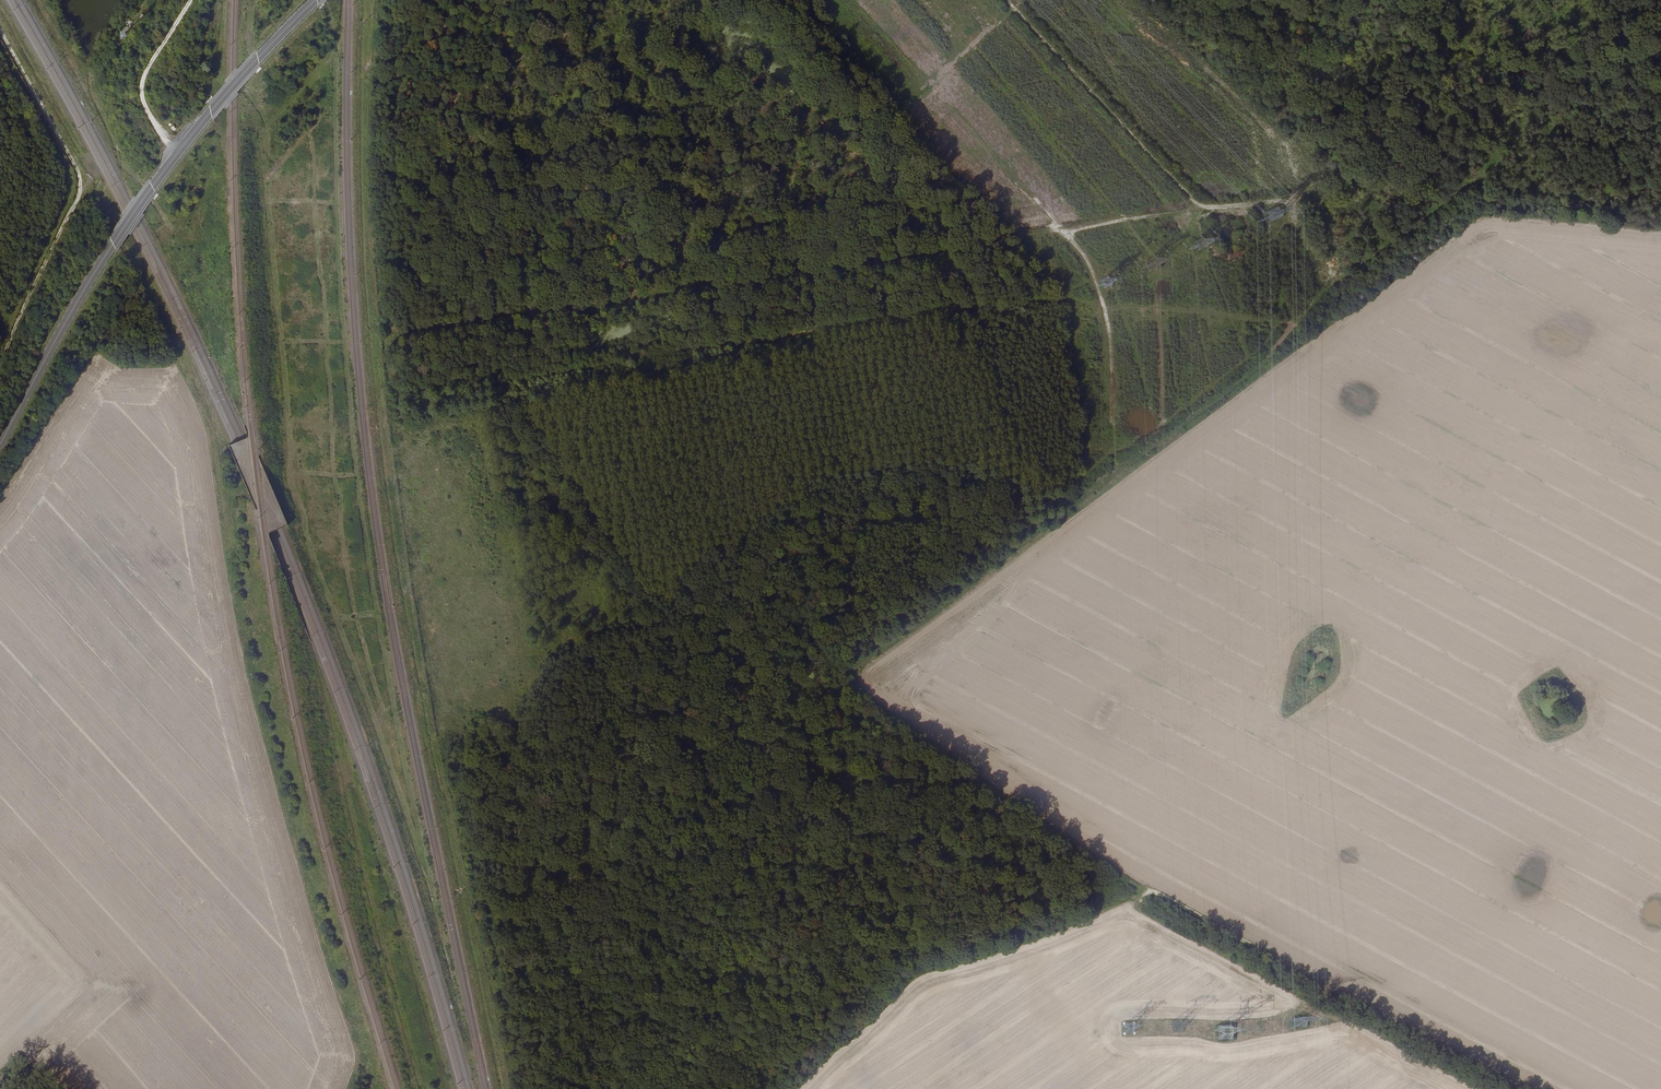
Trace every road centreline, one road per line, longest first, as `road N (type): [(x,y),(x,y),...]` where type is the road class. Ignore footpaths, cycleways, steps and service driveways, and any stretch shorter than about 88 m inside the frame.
road 1 (tertiary): [(316,0),(150,189),(0,445)]
road 2 (track): [(0,28),(81,175),(79,198),(0,370)]
road 3 (track): [(176,155),(147,110),(143,81),(191,0)]

